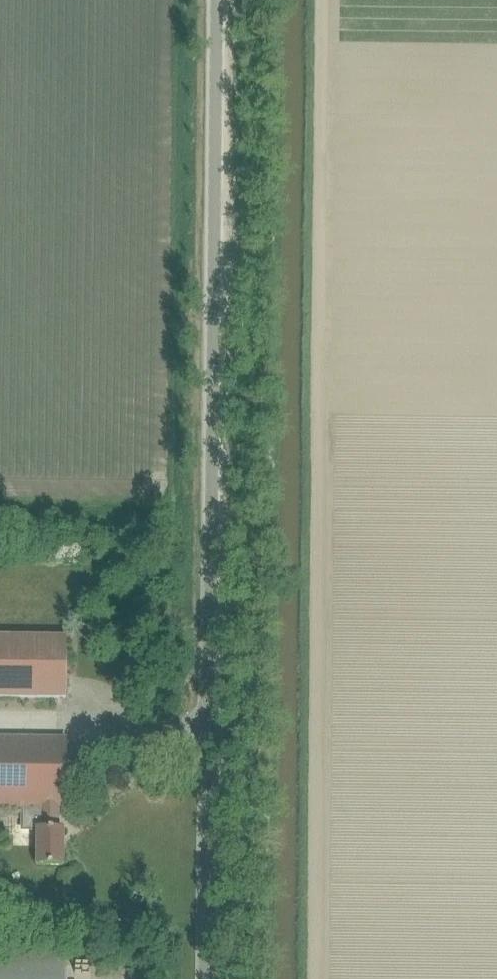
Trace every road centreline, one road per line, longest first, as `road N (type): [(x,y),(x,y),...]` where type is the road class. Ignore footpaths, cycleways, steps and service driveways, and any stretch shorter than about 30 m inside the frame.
road 1 (unclassified): [(206,978),(216,0)]

